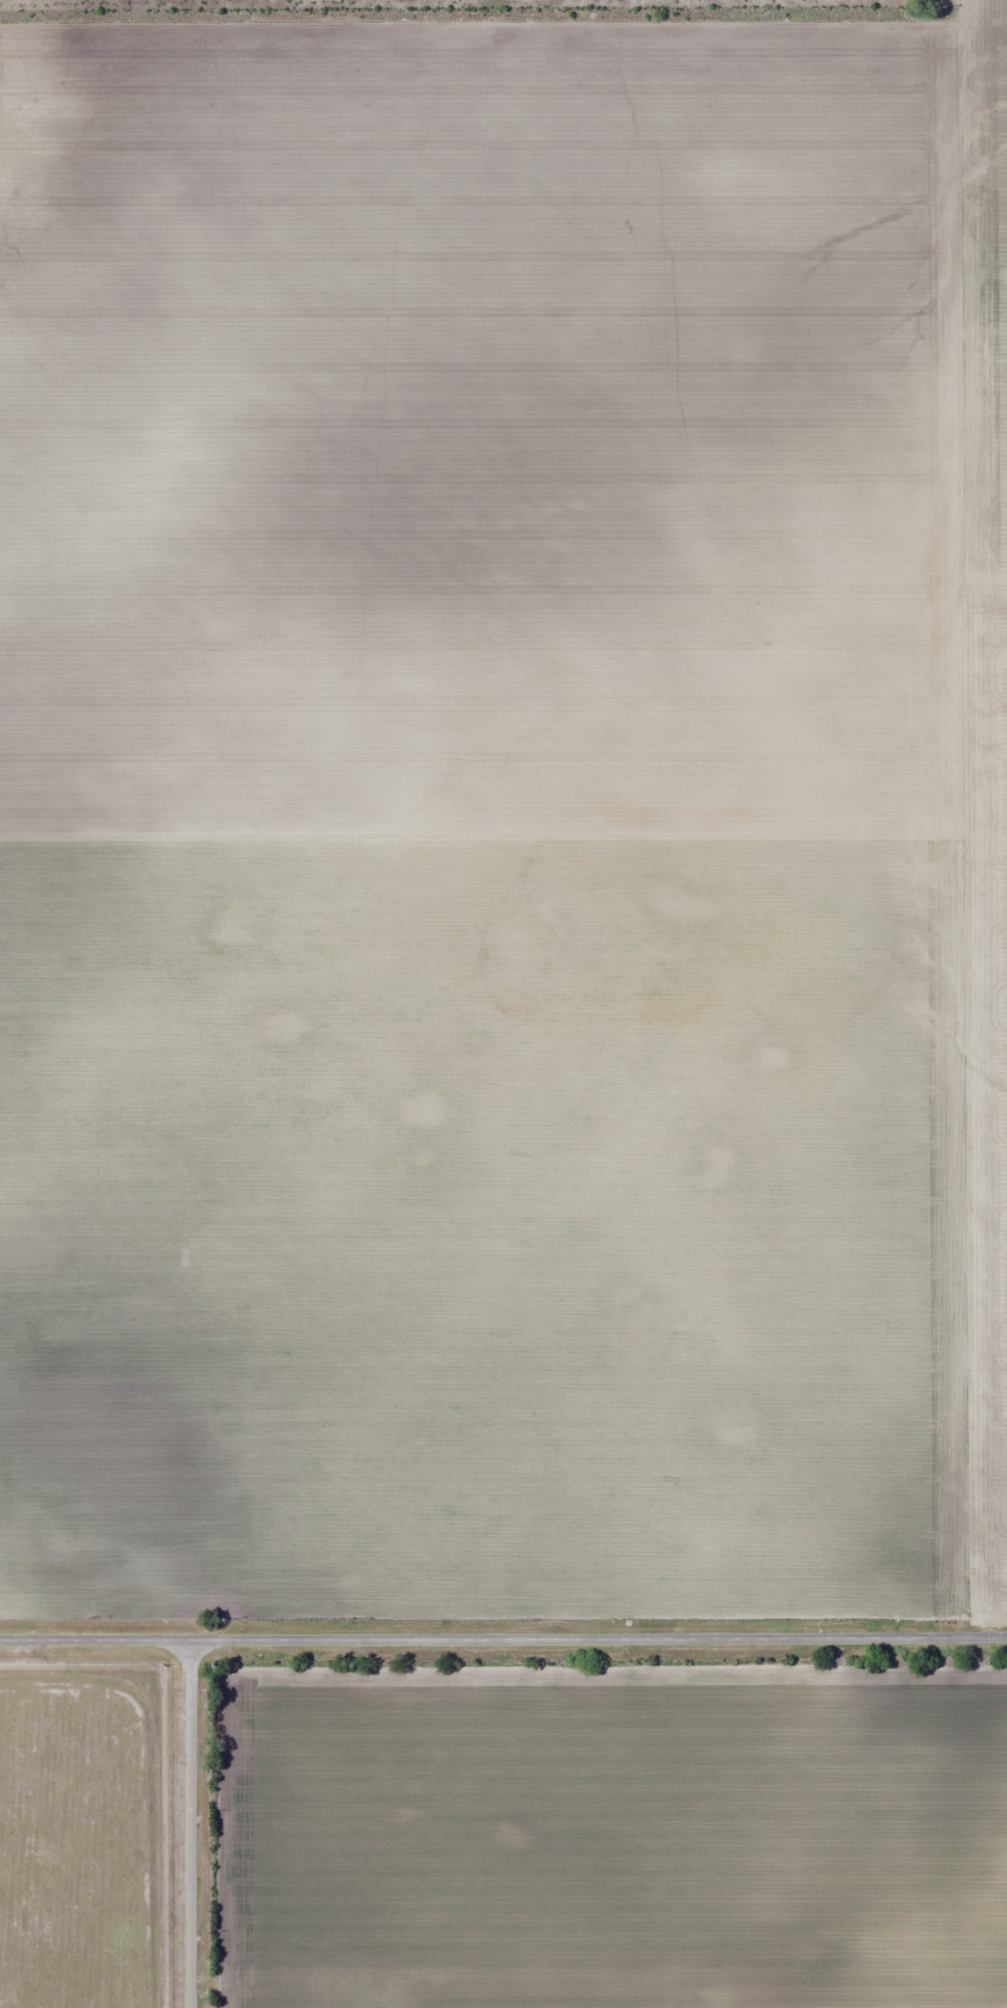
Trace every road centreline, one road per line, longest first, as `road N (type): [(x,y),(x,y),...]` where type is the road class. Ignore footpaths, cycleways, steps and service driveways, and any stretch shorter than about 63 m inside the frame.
road 1 (tertiary): [(0,1640),(1006,1636)]
road 2 (residential): [(190,2007),(190,1639)]

